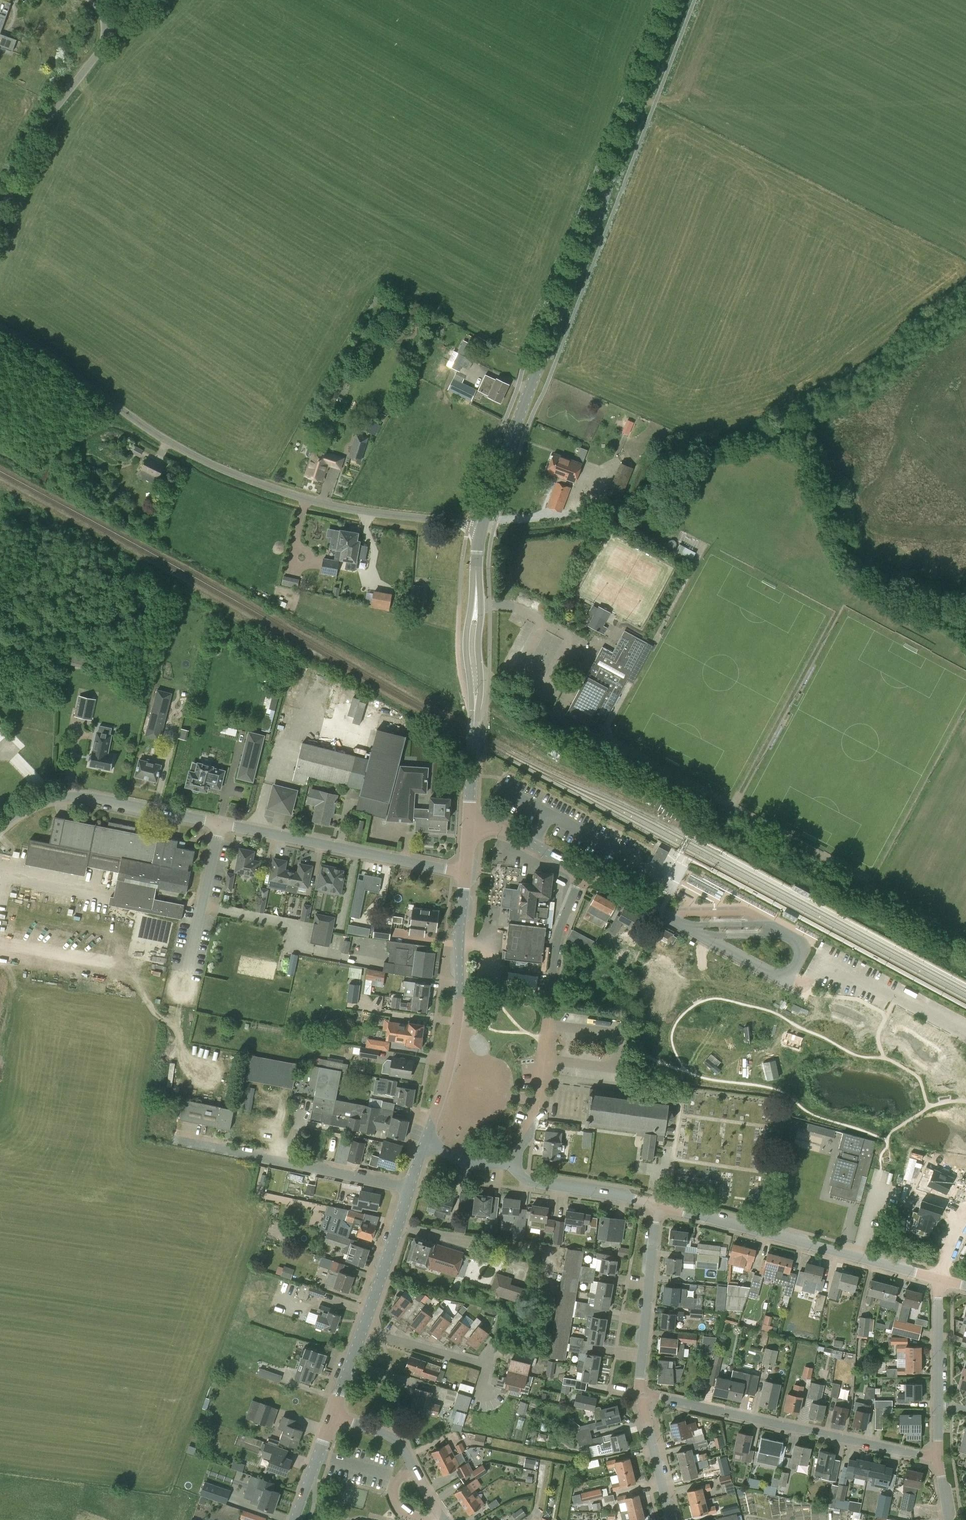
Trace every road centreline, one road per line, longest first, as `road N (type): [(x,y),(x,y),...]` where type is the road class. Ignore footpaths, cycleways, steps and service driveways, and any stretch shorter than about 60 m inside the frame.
road 1 (tertiary): [(482,528),(676,0)]
road 2 (unclassified): [(482,528),(313,501),(238,476),(159,435),(0,326)]
road 3 (residential): [(512,1165),(532,1125),(555,948),(583,872)]
road 4 (residential): [(937,1457),(640,1393)]
road 5 (unclassified): [(938,1278),(656,1204)]
road 6 (tertiary): [(425,1140),(458,1023),(466,873)]
road 7 (unclassified): [(466,873),(221,824)]
road 8 (residential): [(409,1187),(178,1141)]
road 9 (unclassified): [(0,827),(29,806),(81,796),(221,824)]
road 10 (residential): [(787,981),(583,872)]
road 11 (unclassified): [(106,43),(40,131),(0,215)]
road 12 (unclassified): [(640,1393),(656,1204)]
road 13 (unclassified): [(445,1519),(400,1444),(334,1416)]
road 14 (residential): [(486,1398),(484,1366),(362,1331)]
road 15 (unclassified): [(656,1204),(528,1180),(512,1165)]
road 16 (tertiary): [(362,1331),(409,1187)]
road 17 (unclassified): [(671,1519),(640,1393)]
road 18 (residential): [(937,1406),(938,1278)]
road 19 (residential): [(583,872),(509,833),(468,825)]

